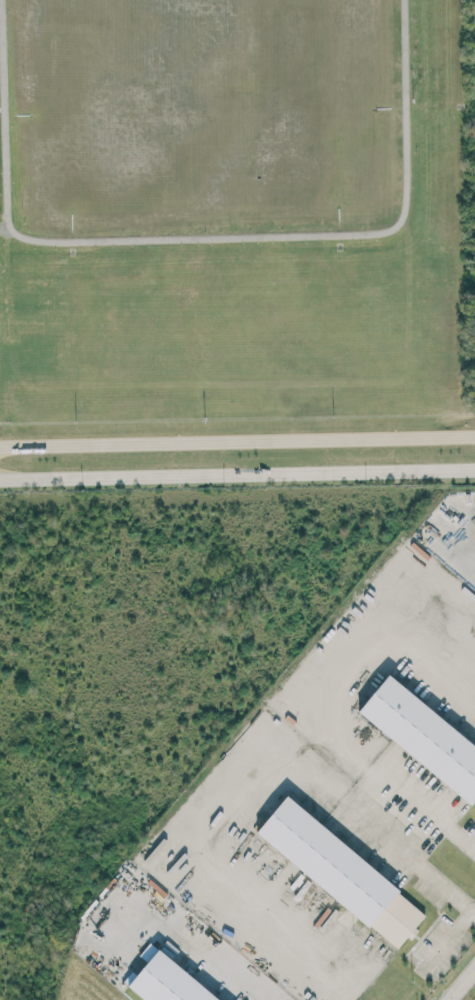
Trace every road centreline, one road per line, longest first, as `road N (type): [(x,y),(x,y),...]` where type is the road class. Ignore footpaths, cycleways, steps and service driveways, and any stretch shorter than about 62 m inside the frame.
road 1 (secondary): [(0,479),(474,468)]
road 2 (secondary): [(474,436),(0,444)]

